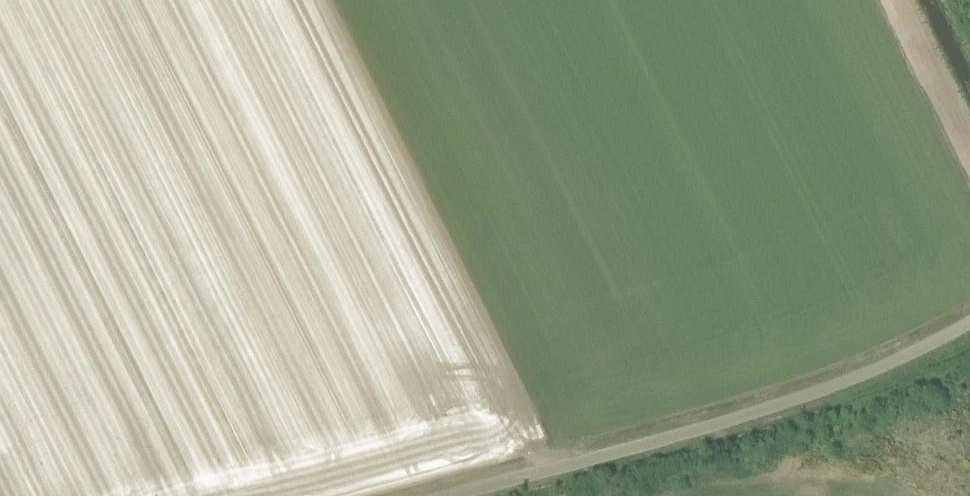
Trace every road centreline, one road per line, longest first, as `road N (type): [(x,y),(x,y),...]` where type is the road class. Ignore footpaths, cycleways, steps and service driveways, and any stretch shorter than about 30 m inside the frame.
road 1 (track): [(560,468),(556,454),(447,411),(243,0)]
road 2 (unclassified): [(454,495),(767,409),(969,322)]
road 3 (track): [(556,454),(571,427),(566,342),(380,0)]
road 4 (unclassified): [(969,135),(903,0)]

